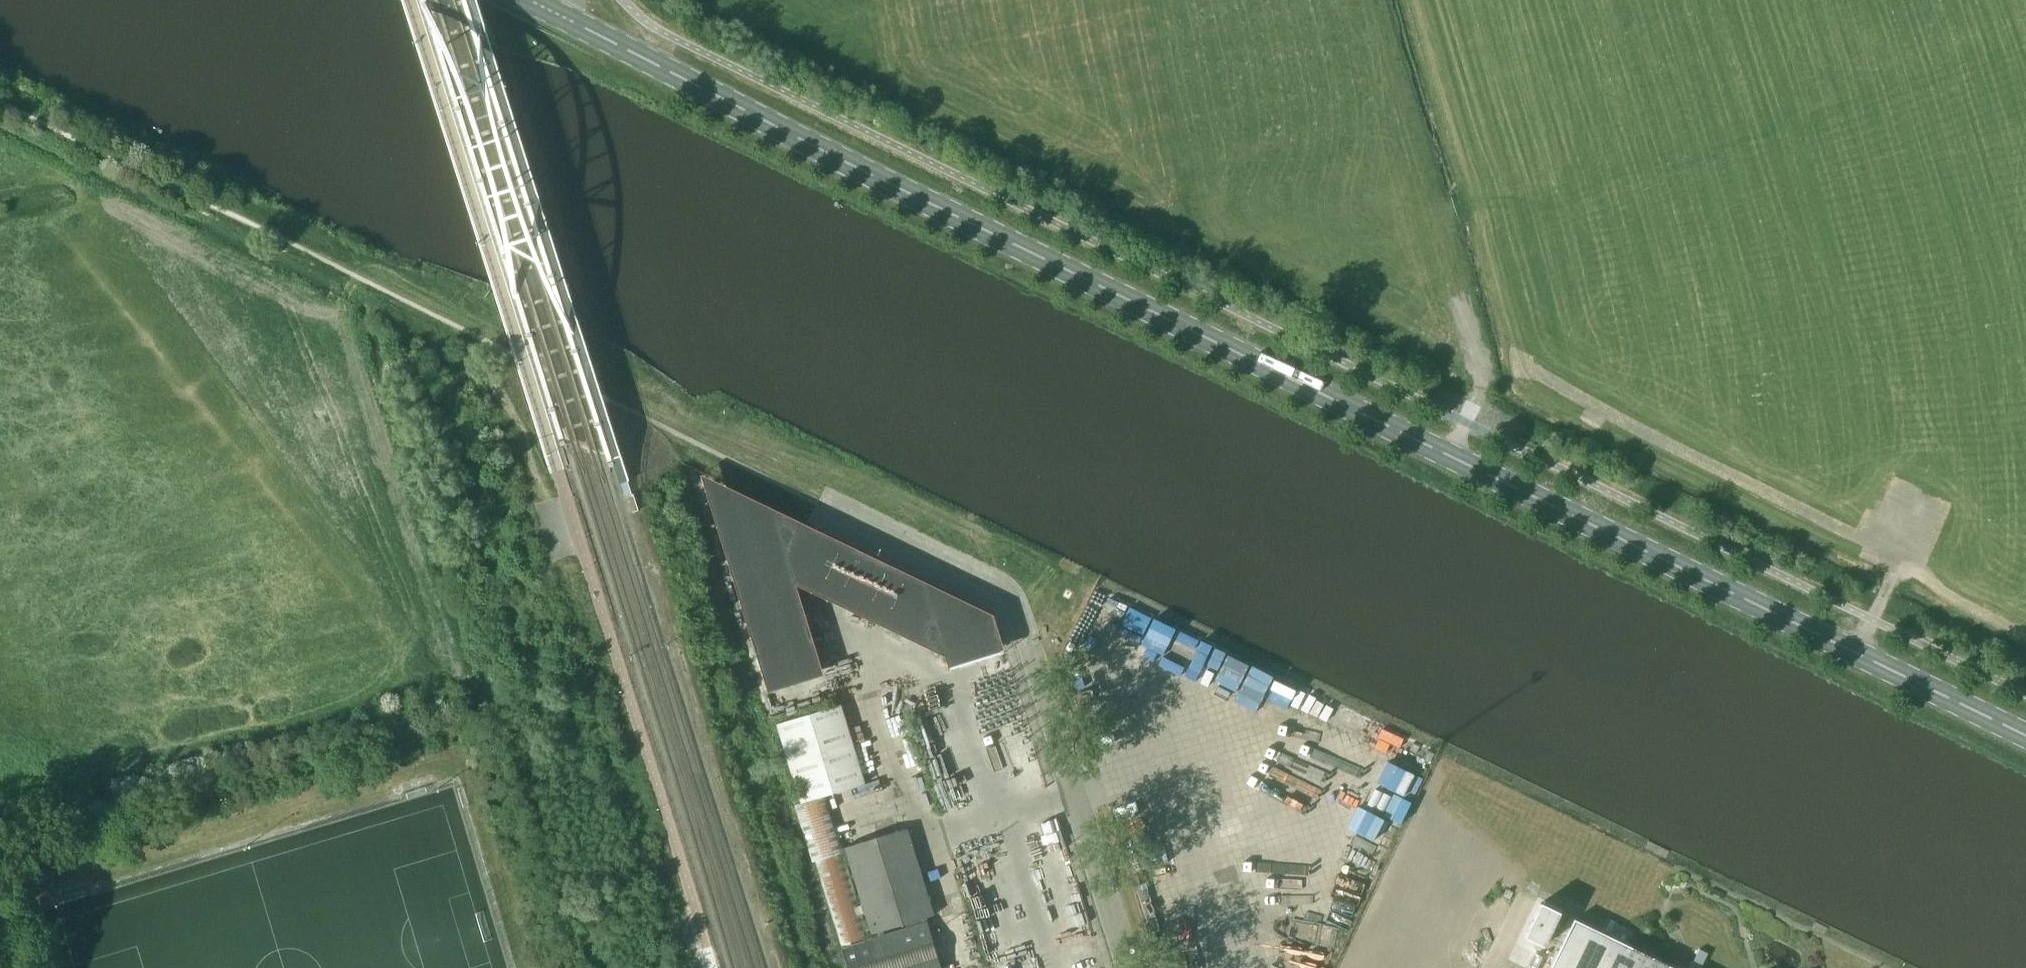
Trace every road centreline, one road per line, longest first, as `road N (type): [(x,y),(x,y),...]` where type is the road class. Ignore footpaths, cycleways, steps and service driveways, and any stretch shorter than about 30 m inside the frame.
road 1 (primary): [(2025,735),(530,0)]
road 2 (unclassified): [(1121,967),(1027,621),(994,581),(819,502)]

